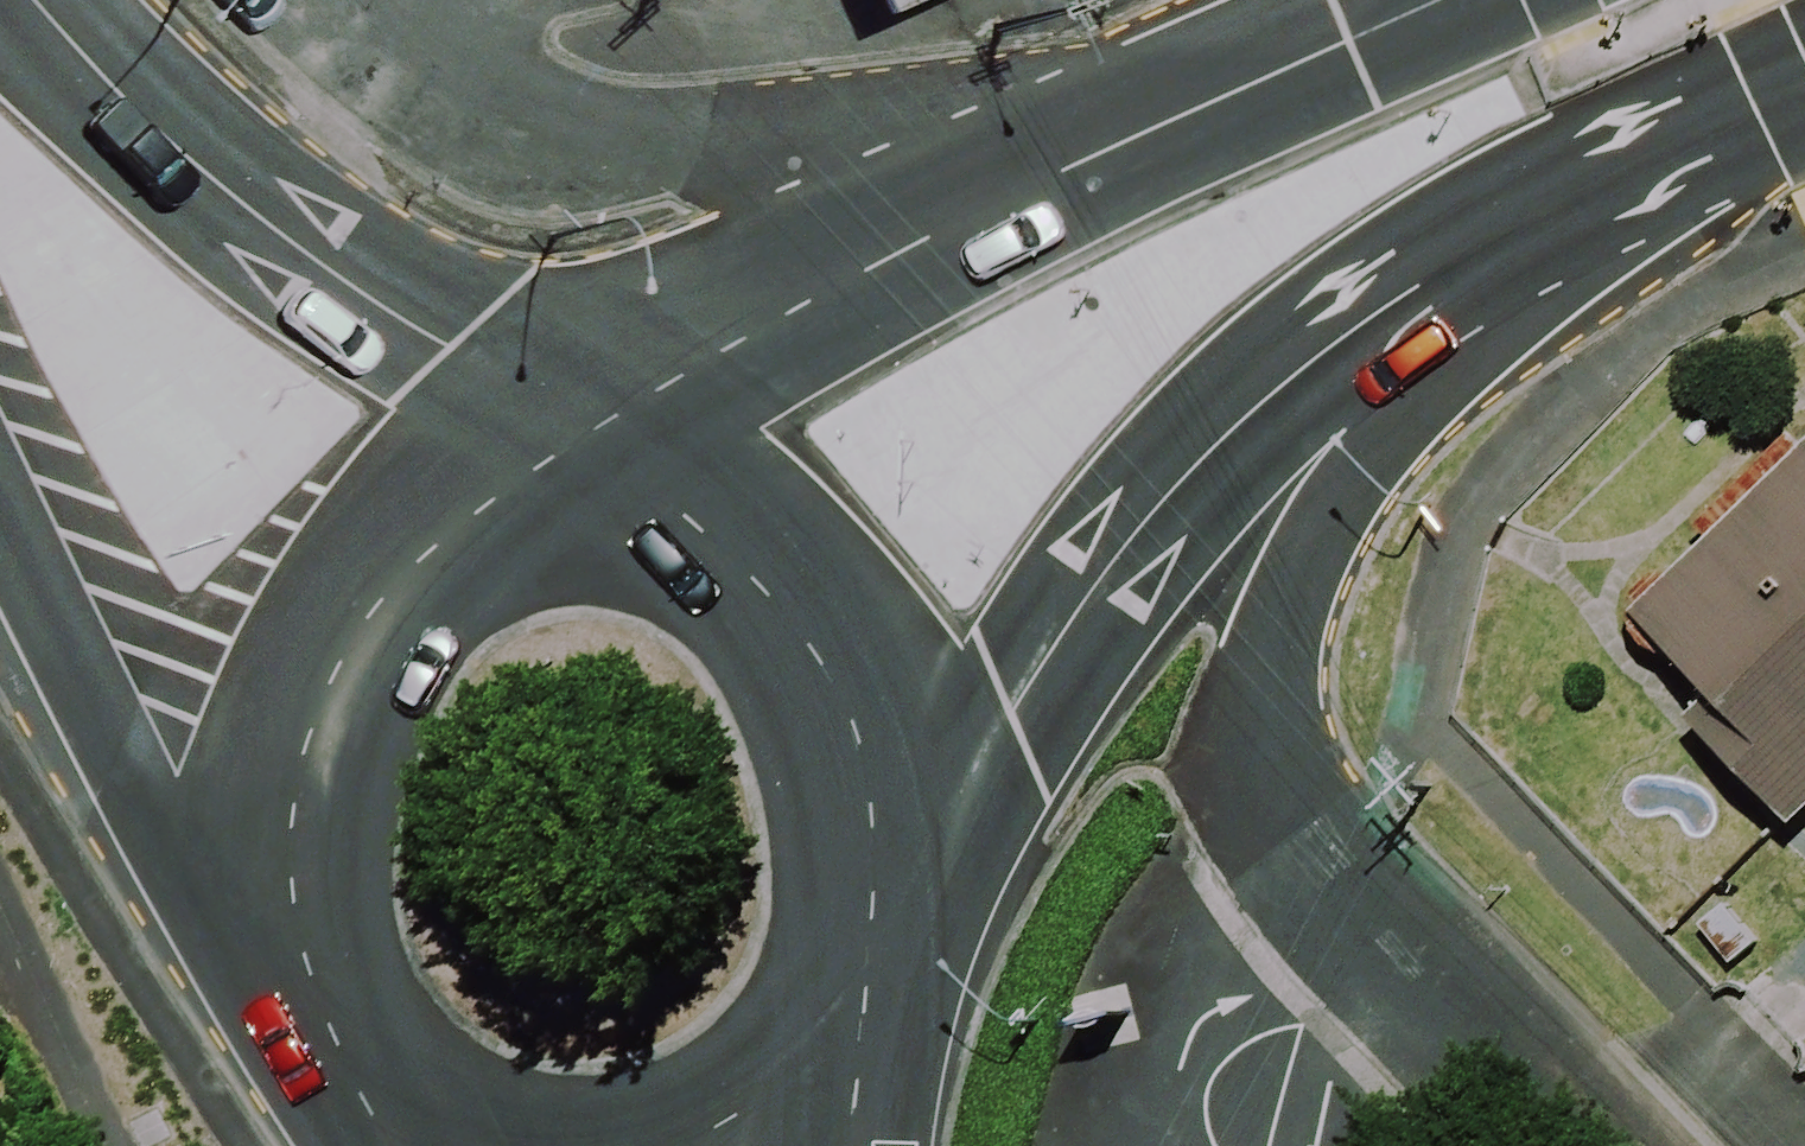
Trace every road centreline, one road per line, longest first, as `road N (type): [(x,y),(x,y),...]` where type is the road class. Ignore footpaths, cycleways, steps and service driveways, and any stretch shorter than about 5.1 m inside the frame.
road 1 (primary): [(616,520),(735,392),(912,255),(1052,179),(1439,0)]
road 2 (primary): [(1383,311),(1234,430),(1149,518),(1076,612),(891,901)]
road 3 (trunk): [(0,12),(149,132),(452,338),(570,512)]
road 4 (primary): [(1383,311),(1279,700),(1278,753),(1289,797),(1351,892)]
road 5 (trunk): [(267,928),(253,872),(261,760),(310,657),(386,577),(439,548),(501,523),(570,512)]
road 6 (trunk): [(616,520),(680,532),(740,563),(837,651),(890,771),(897,835),(891,901)]
road 7 (primary): [(1804,95),(1578,197),(1383,311)]
road 8 (trunk): [(267,928),(153,799),(56,648),(0,541)]
road 9 (residential): [(1351,892),(1592,1145)]
road 10 (trunk): [(849,1005),(819,1051),(744,1114),(663,1145)]
road 11 (trunk): [(396,1103),(316,1027),(267,928)]
road 12 (trunk): [(849,1005),(845,1145)]

